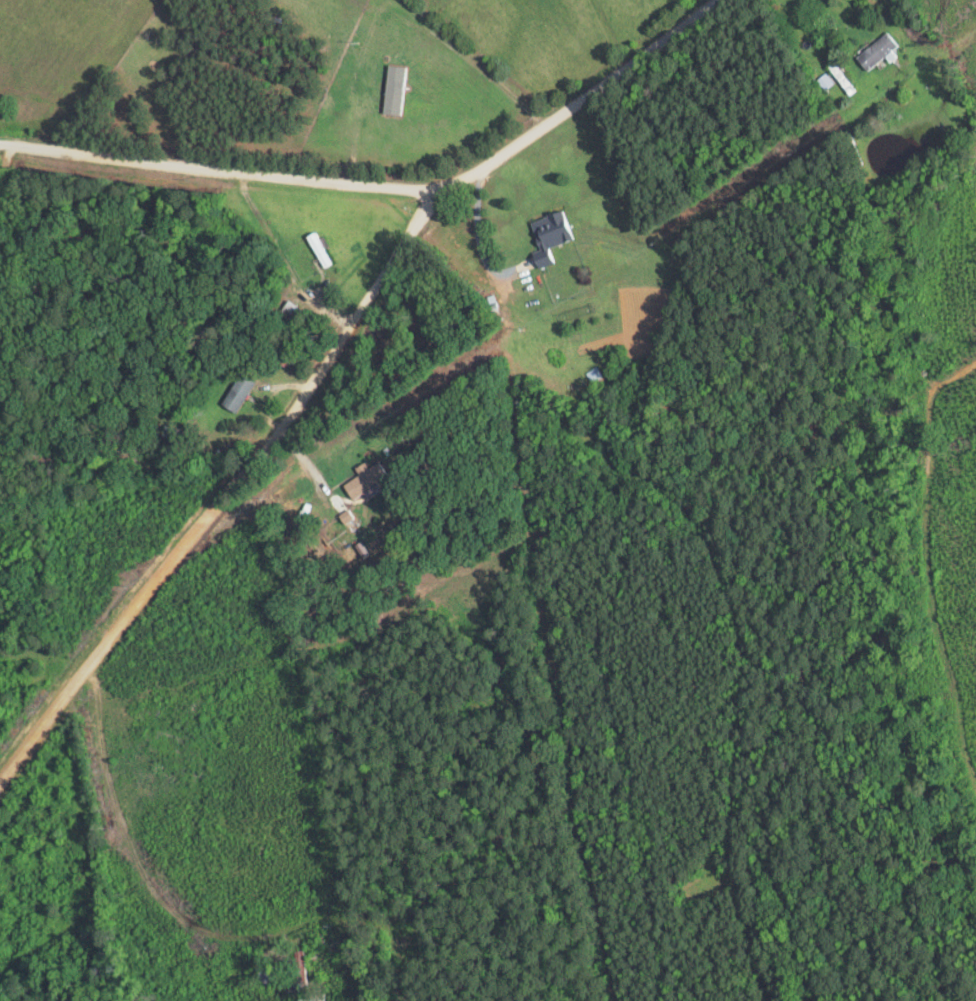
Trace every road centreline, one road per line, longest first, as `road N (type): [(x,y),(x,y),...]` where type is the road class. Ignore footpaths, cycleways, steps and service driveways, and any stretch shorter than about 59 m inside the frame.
road 1 (residential): [(752,0),(566,144),(468,186),(0,130)]
road 2 (residential): [(0,815),(468,186)]

